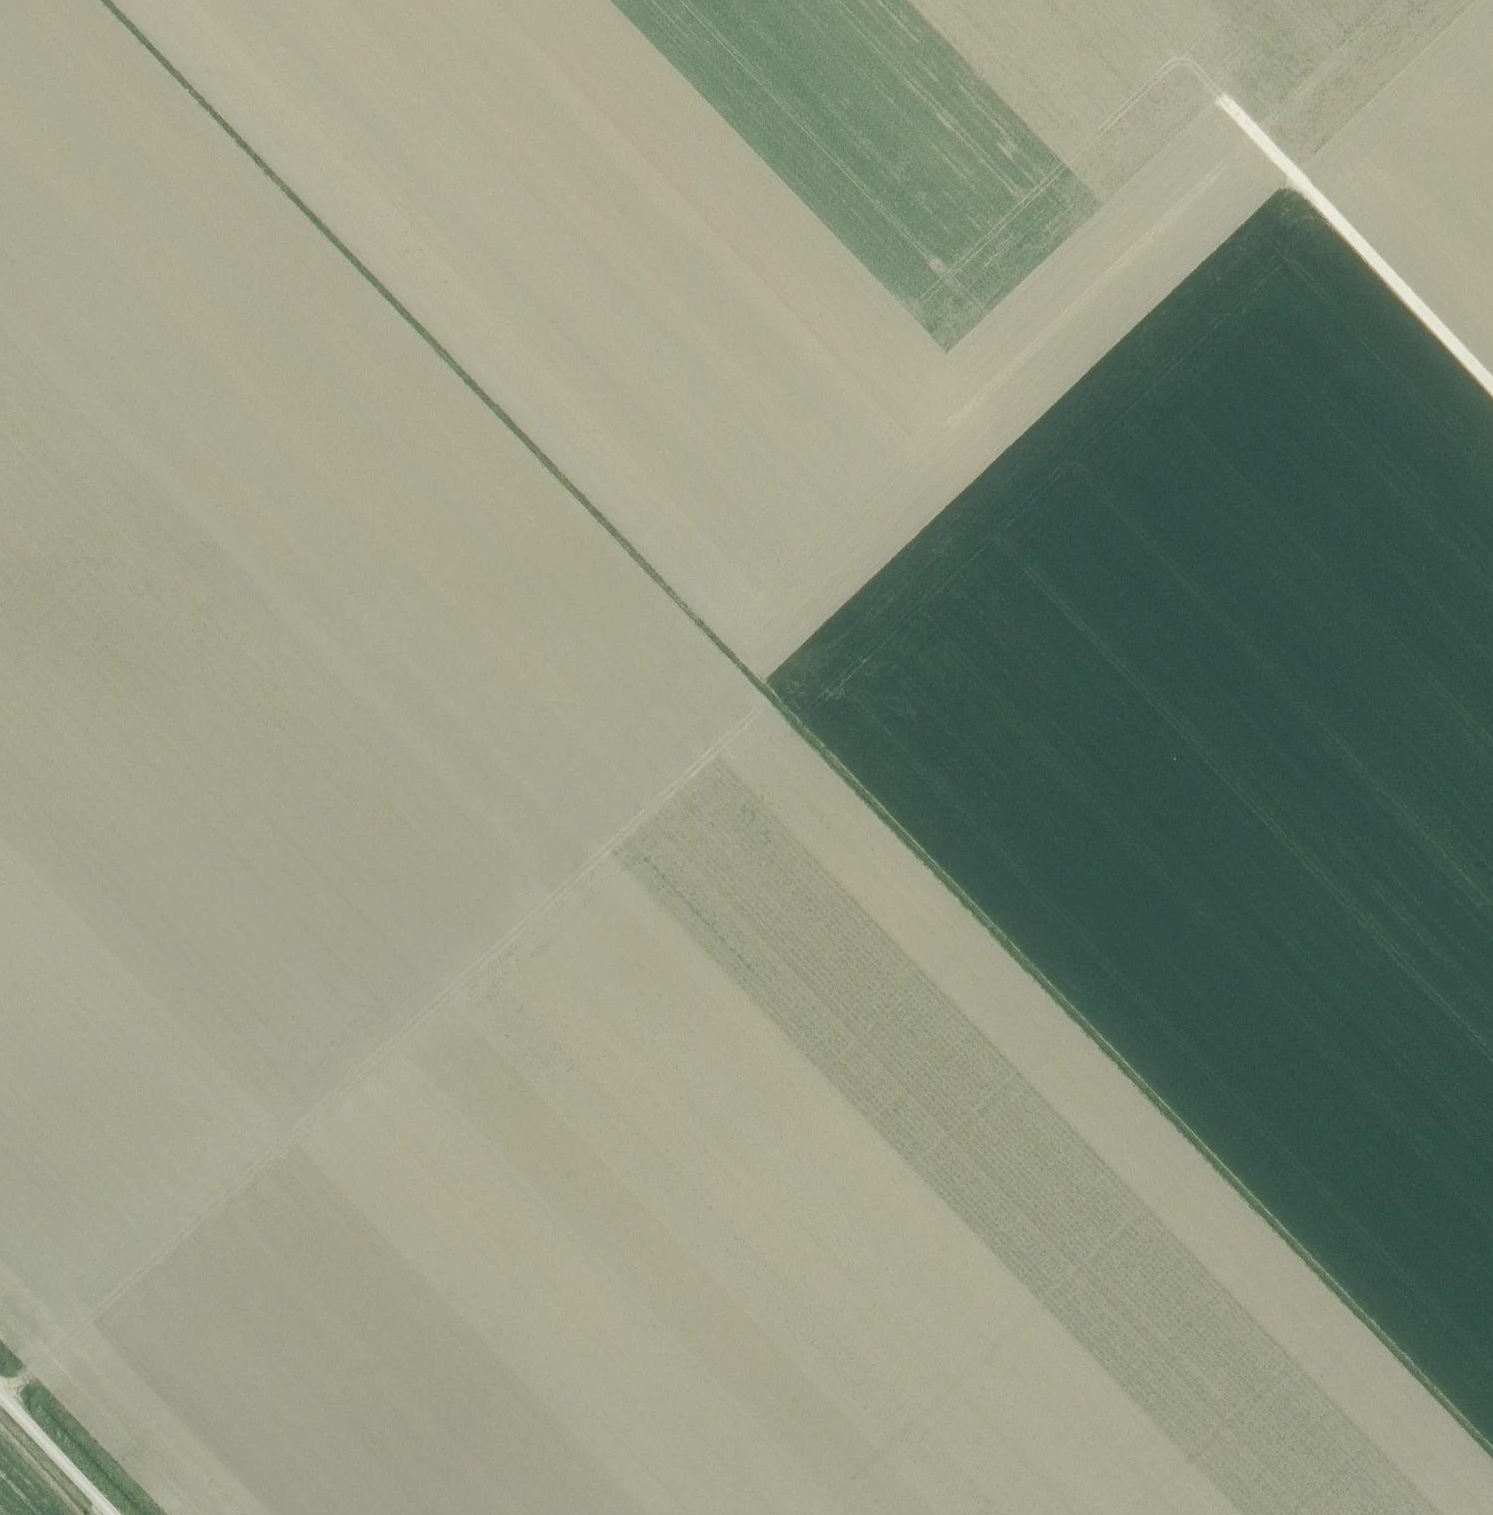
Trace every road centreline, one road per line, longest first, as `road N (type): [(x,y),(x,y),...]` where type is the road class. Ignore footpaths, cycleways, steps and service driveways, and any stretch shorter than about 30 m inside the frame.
road 1 (track): [(1223,100),(1492,387)]
road 2 (unclassified): [(115,1514),(0,1392)]

